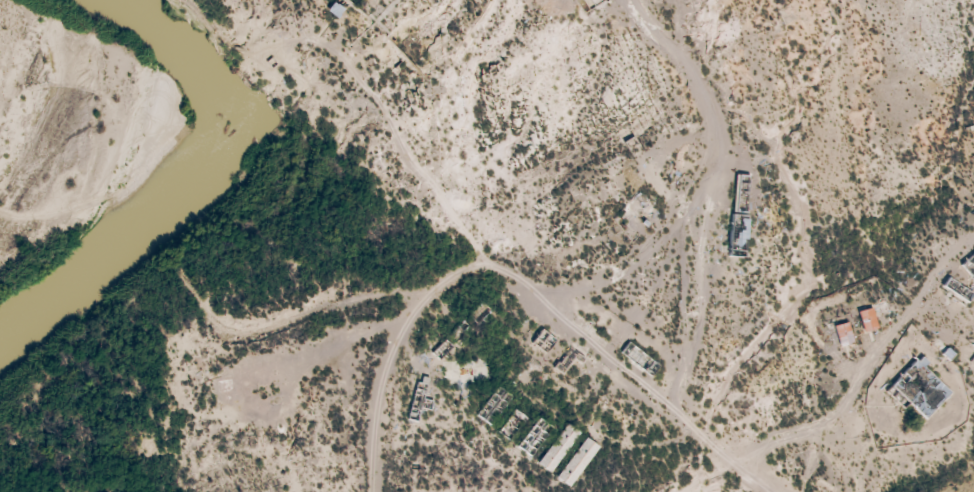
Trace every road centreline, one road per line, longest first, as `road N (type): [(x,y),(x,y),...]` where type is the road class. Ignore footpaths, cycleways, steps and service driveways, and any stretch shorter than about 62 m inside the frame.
road 1 (track): [(733,458),(837,415),(973,238)]
road 2 (tertiary): [(371,491),(373,415),(386,361),(411,313),(477,261),(500,267),(529,291)]
road 3 (tertiary): [(775,491),(551,300),(529,291)]
road 4 (track): [(477,261),(467,234),(347,62),(318,38)]
road 5 (track): [(707,202),(726,155),(691,67),(638,0)]
road 6 (track): [(707,202),(699,330),(671,406)]
road 7 (track): [(707,202),(551,300)]

